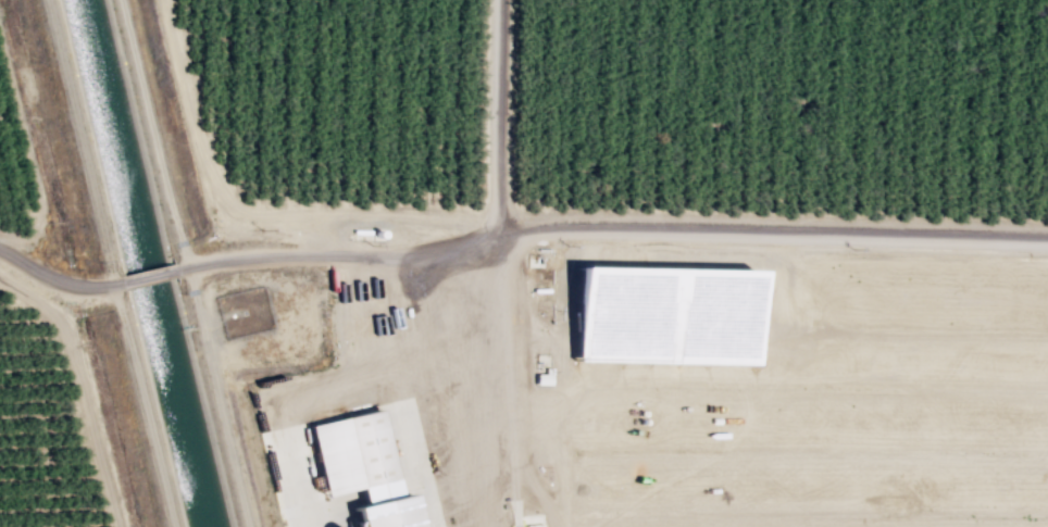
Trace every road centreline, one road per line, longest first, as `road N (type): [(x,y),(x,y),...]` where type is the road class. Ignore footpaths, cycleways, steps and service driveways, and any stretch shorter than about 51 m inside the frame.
road 1 (residential): [(176,269),(379,259),(507,241),(522,229),(583,226),(1047,234)]
road 2 (track): [(1047,222),(497,211)]
road 3 (track): [(496,225),(247,212),(232,204),(199,137),(166,0)]
road 4 (track): [(300,526),(284,426),(315,388),(371,353),(394,328),(403,302),(403,255)]
road 5 (track): [(116,526),(72,335),(49,304),(0,274)]
road 6 (track): [(114,284),(46,0)]
road 7 (track): [(188,267),(118,0)]
road 8 (track): [(246,526),(188,267)]
road 9 (track): [(504,0),(491,243)]
road 10 (residential): [(0,251),(77,285),(123,283)]

